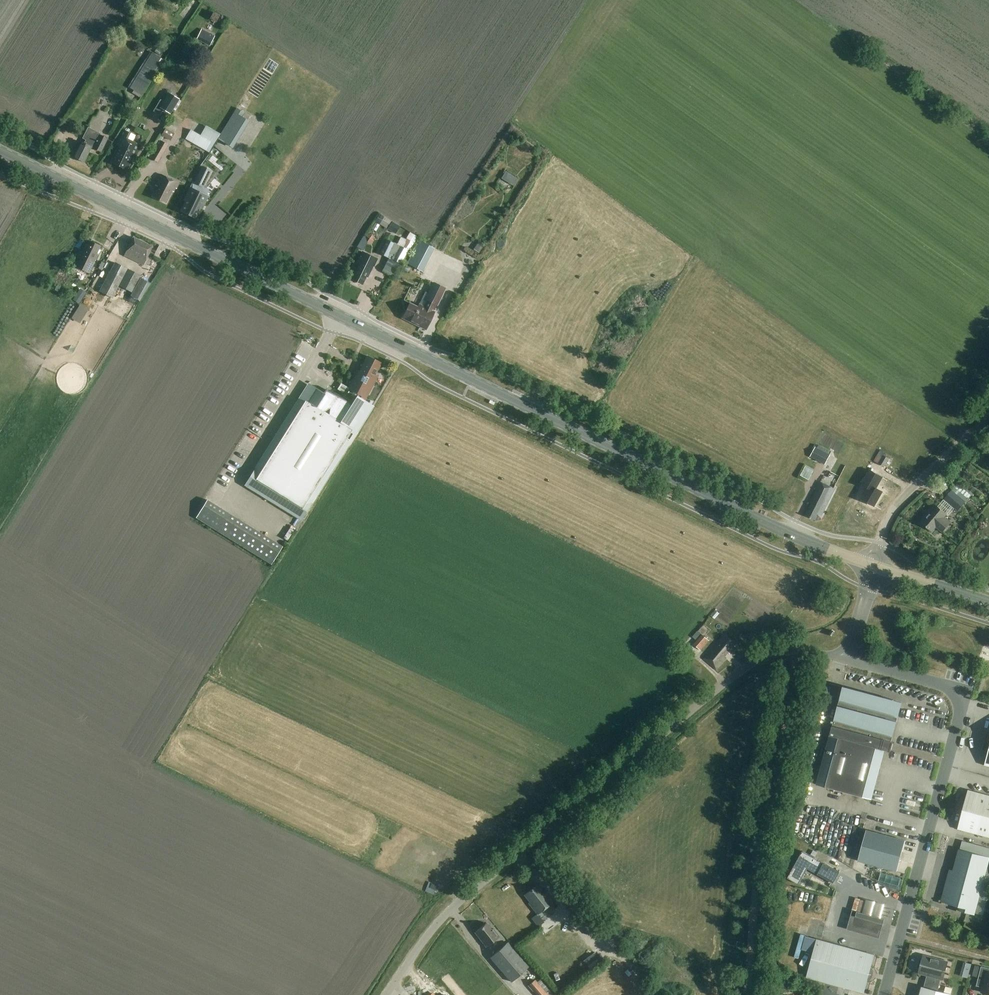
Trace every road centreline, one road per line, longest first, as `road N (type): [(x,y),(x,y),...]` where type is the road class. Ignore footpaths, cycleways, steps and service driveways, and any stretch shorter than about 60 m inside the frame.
road 1 (secondary): [(874,566),(783,531),(0,150)]
road 2 (unclassified): [(385,994),(462,900),(724,684),(789,650),(848,659)]
road 3 (unclassified): [(848,659),(967,691),(884,994)]
road 4 (track): [(799,649),(762,840),(748,994)]
road 5 (unclassified): [(874,566),(899,501),(988,417)]
road 6 (secondary): [(988,602),(874,566)]

